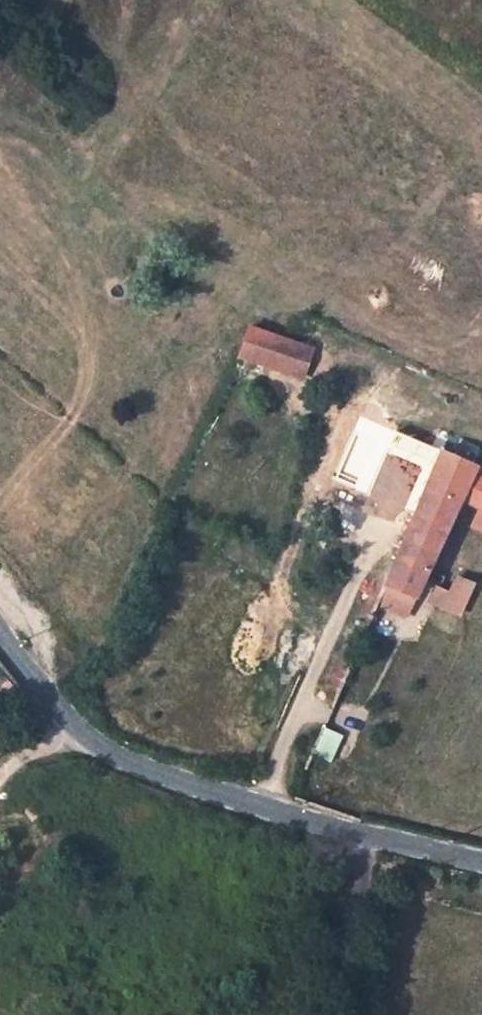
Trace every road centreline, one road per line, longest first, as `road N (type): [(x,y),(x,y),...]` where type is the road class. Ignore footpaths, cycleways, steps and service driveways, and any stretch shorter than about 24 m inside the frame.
road 1 (tertiary): [(0,636),(67,720),(104,747),(266,809),(481,863)]

